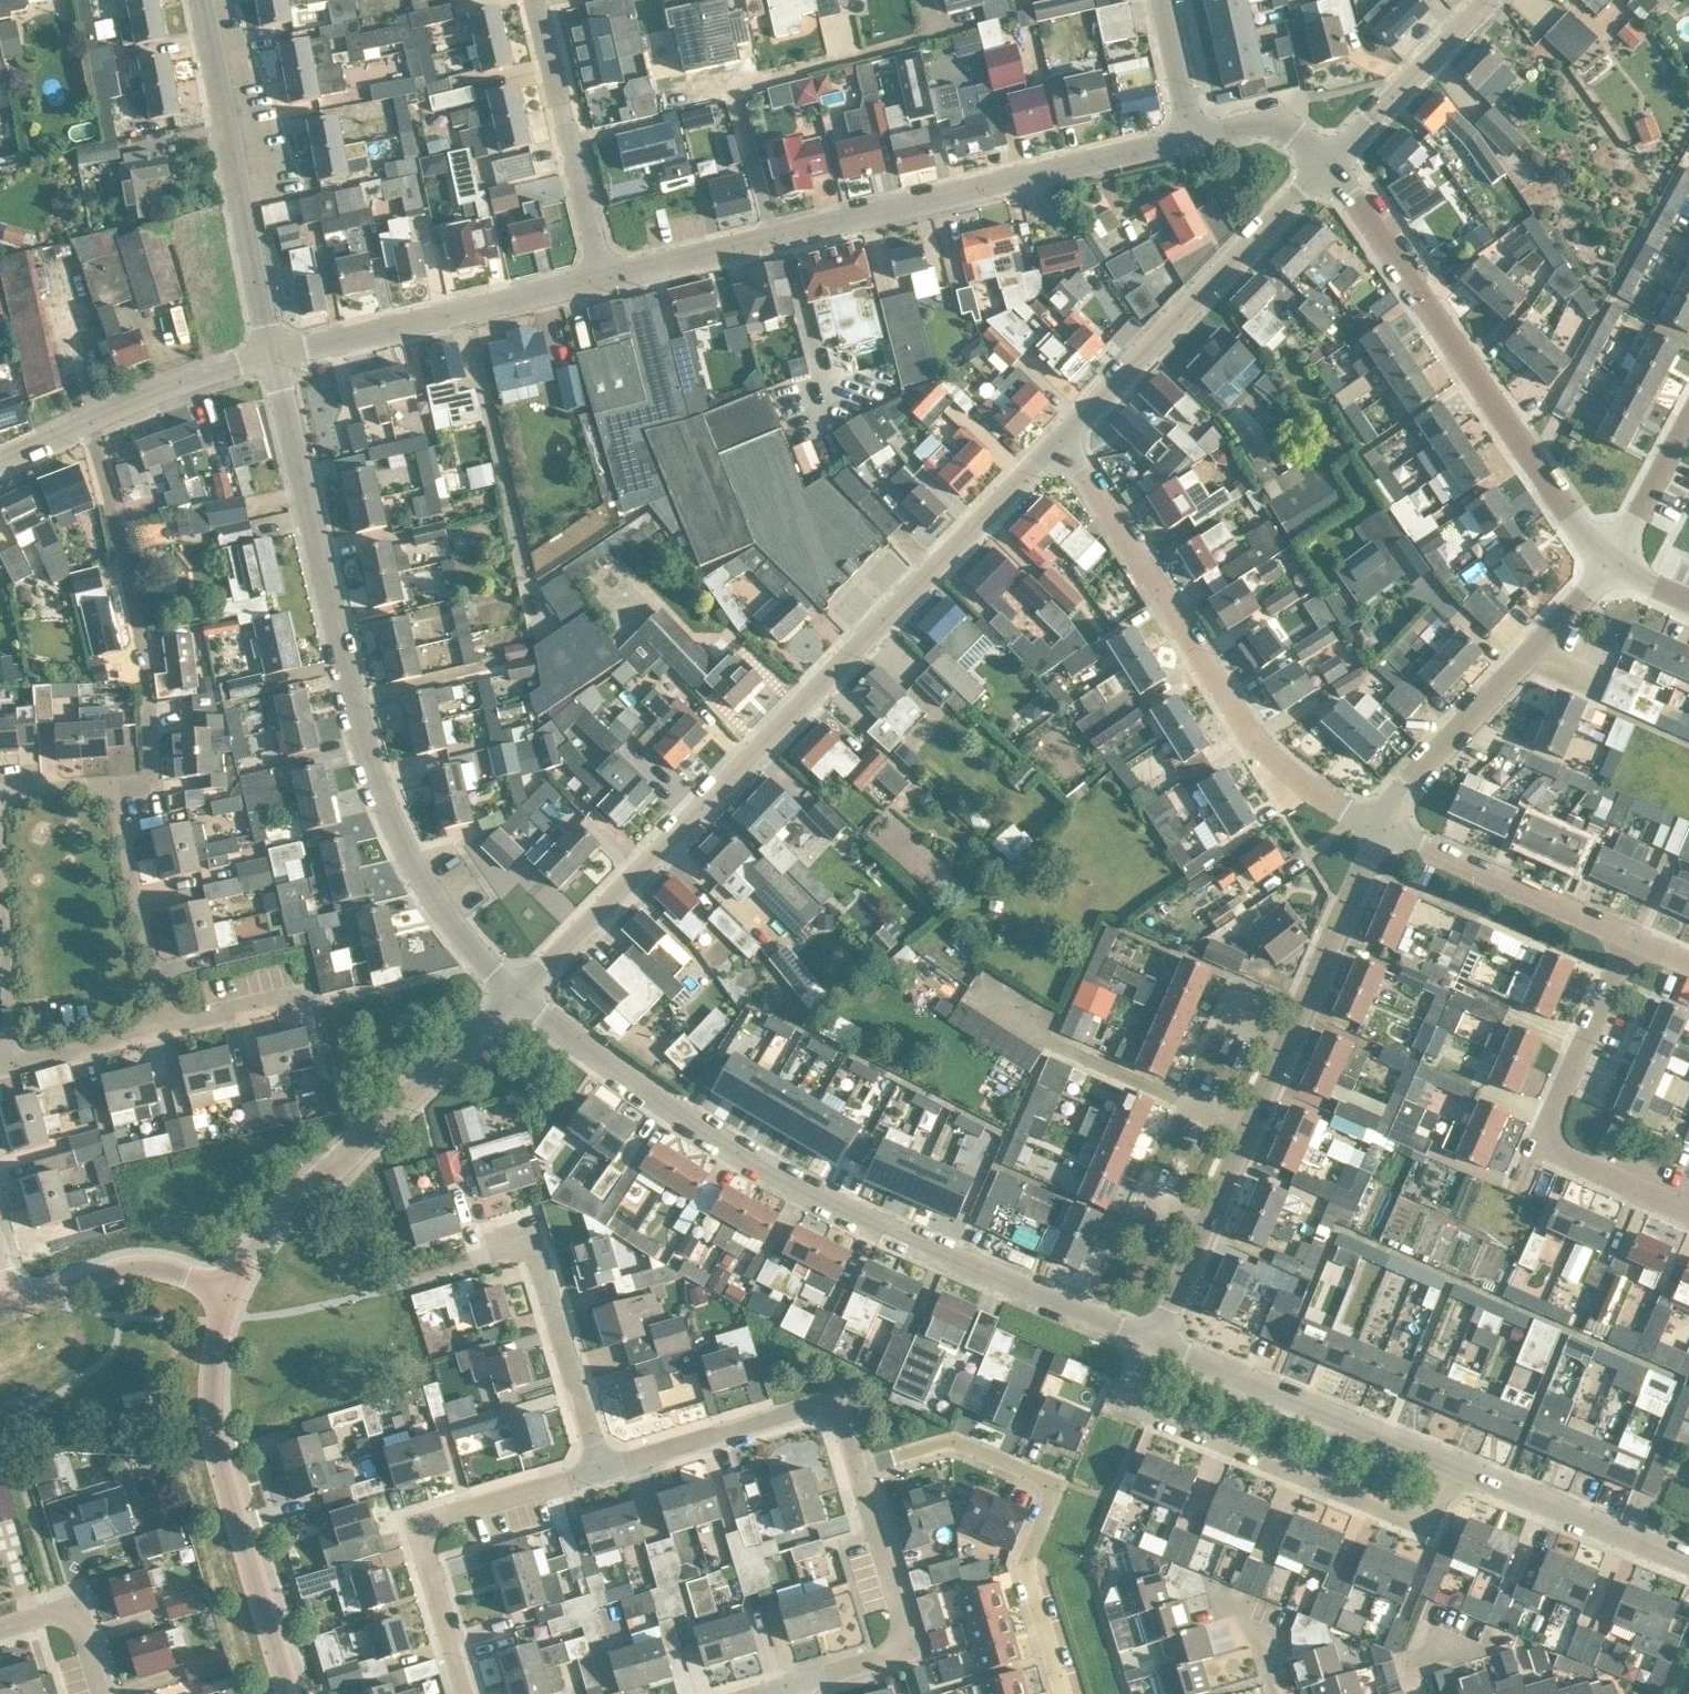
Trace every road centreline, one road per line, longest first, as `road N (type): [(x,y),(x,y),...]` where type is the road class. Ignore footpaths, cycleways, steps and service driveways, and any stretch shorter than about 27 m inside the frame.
road 1 (unclassified): [(515,996),(1064,437)]
road 2 (unclassified): [(1154,1345),(818,1195),(683,1115),(515,996)]
road 3 (unclassified): [(515,996),(440,911),(374,781),(350,711),(270,356)]
road 4 (residential): [(1154,1345),(1382,826)]
road 5 (residential): [(1382,826),(1319,794),(1249,735),(1064,437)]
road 6 (residential): [(1610,561),(1323,162)]
road 7 (residential): [(1456,1465),(1426,1517),(1357,1499),(1128,1406),(1154,1345)]
road 8 (residential): [(1061,1693),(1026,1568),(1059,1482),(961,1443),(859,1470)]
road 9 (residential): [(1192,139),(774,238)]
road 10 (unclassified): [(232,1289),(215,1344),(214,1454),(286,1693)]
road 11 (unclassified): [(232,1289),(255,1252),(354,1147),(515,996)]
road 12 (residential): [(774,238),(740,90),(958,26)]
road 13 (unclassified): [(1064,437),(1323,162)]
road 14 (unclassified): [(270,356),(203,0)]
road 15 (residential): [(467,1693),(420,1535),(432,1519),(599,1471)]
road 16 (residential): [(1382,826),(1610,561)]
road 17 (residential): [(603,278),(270,356)]
road 18 (unclassified): [(1456,1465),(1154,1345)]
road 19 (residential): [(599,1471),(823,1400),(840,1407),(859,1470)]
road 20 (residential): [(859,1470),(908,1641),(904,1651),(789,1689)]
road 21 (residential): [(603,278),(535,0)]
road 22 (residential): [(599,1471),(533,1247),(491,1258)]
road 23 (residential): [(1632,939),(1382,826)]
road 24 (residential): [(9,1062),(0,788)]
road 25 (residential): [(148,674),(92,419)]
road 26 (unclassified): [(1688,1563),(1456,1465)]
road 27 (residential): [(167,1026),(111,786)]
road 28 (unclassified): [(14,1300),(106,1260),(137,1257),(232,1289)]
road 29 (unclassified): [(1323,162),(1483,0)]
road 30 (residential): [(1541,1145),(1632,939)]
road 31 (residential): [(270,356),(92,419)]
road 32 (residential): [(774,238),(603,278)]
road 33 (residential): [(9,1062),(167,1026)]
road 34 (residential): [(1688,1210),(1541,1145)]
road 35 (residential): [(1610,561),(1688,421)]
road 36 (residential): [(0,1626),(64,1613),(84,1634),(102,1693)]
road 37 (residential): [(1323,162),(1274,122),(1192,139)]
road 38 (residential): [(1192,139),(1162,0)]
road 39 (residential): [(167,1026),(305,993)]
road 40 (residential): [(1278,1693),(1263,1640),(1214,1592)]

